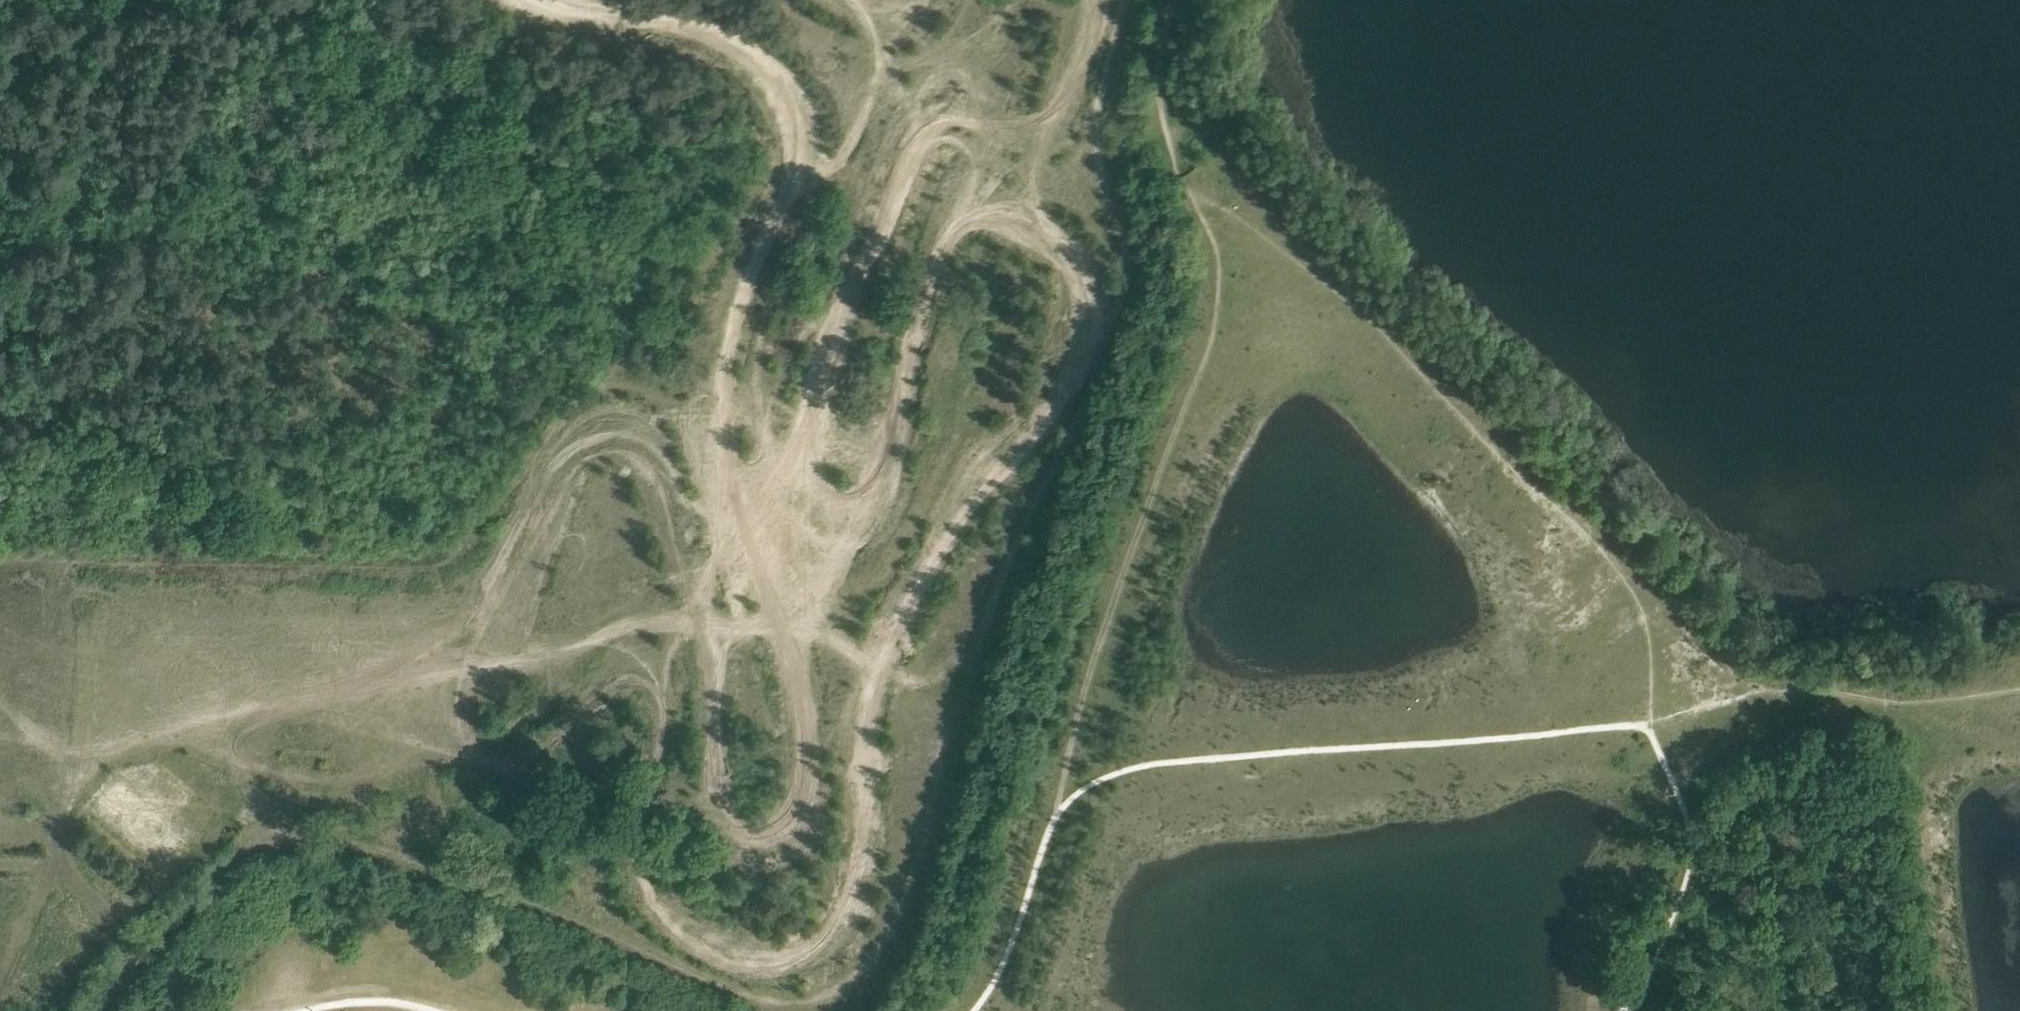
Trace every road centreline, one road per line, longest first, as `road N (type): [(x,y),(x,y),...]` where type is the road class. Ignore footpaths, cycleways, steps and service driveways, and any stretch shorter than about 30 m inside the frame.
road 1 (track): [(1182,164),(1217,246),(1218,308),(1085,686),(1052,823)]
road 2 (unclassified): [(94,1010),(130,965),(107,913),(59,872)]
road 3 (unclassified): [(1182,164),(1158,74),(1174,0)]

